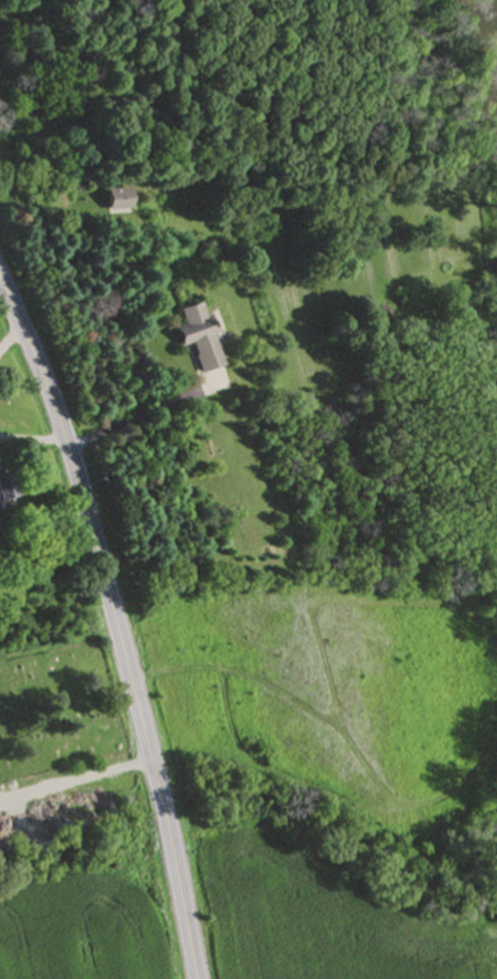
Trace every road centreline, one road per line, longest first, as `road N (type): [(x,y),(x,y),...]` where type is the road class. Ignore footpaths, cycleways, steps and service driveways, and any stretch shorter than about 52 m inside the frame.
road 1 (secondary): [(201,978),(91,504),(0,264)]

